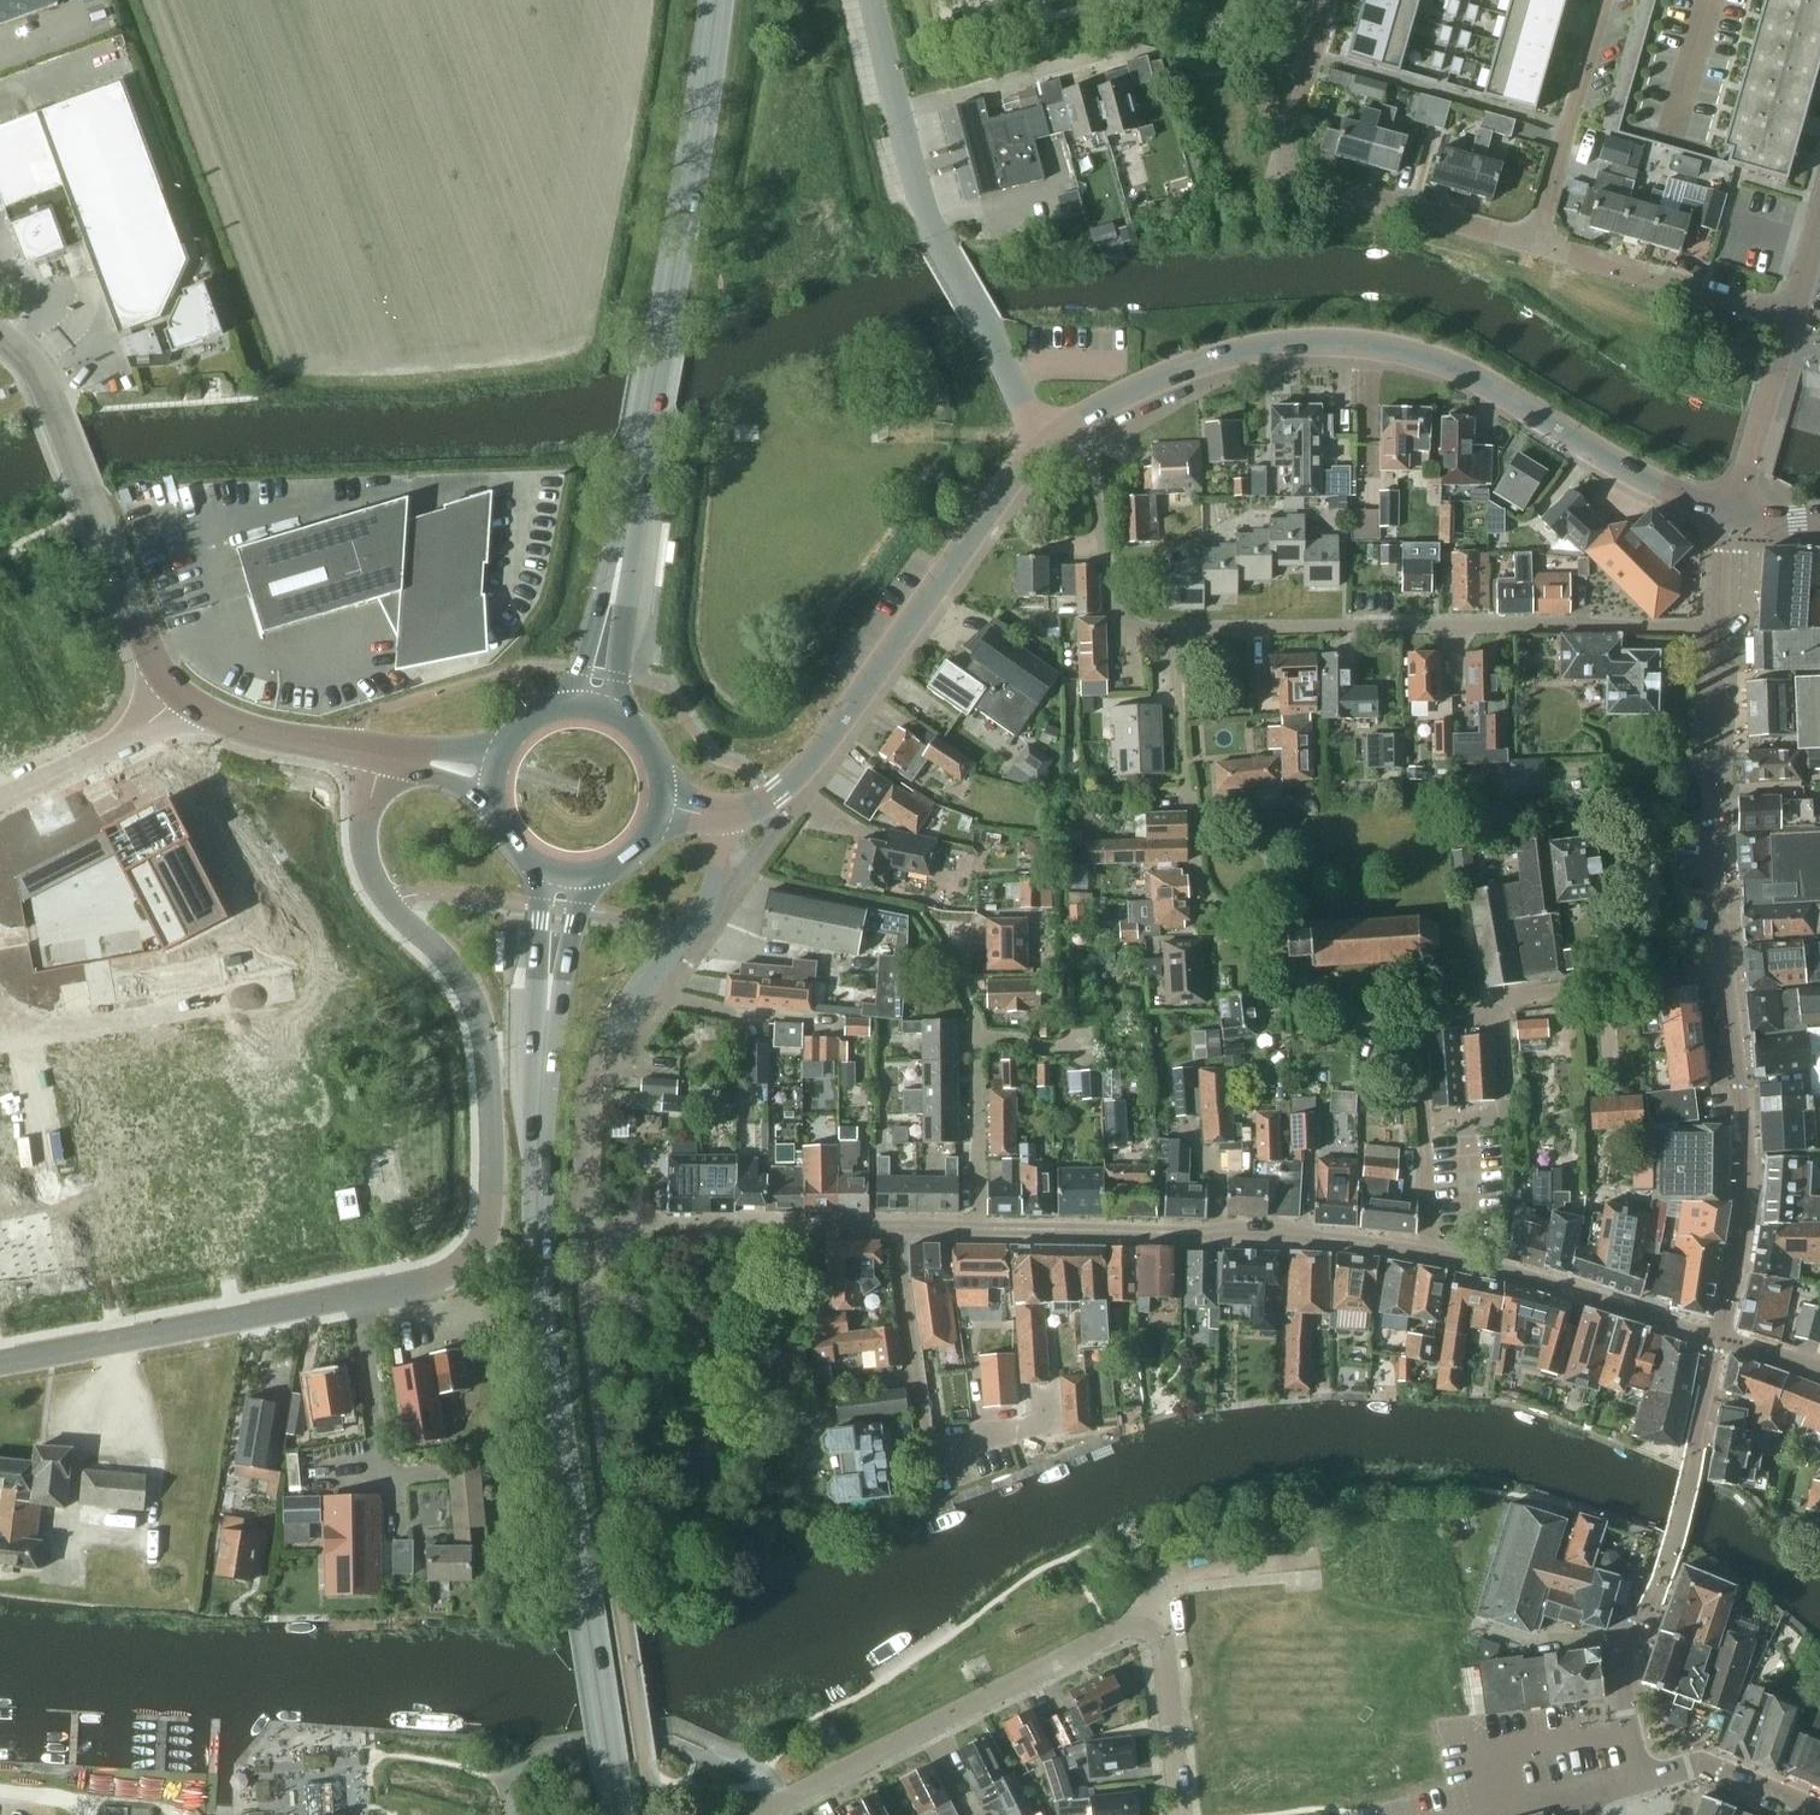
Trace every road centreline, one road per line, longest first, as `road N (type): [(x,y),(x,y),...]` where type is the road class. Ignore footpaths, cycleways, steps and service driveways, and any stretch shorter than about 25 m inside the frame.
road 1 (tertiary): [(0,1362),(403,1286),(451,1271),(477,1247),(492,1203),(483,1030),(453,966),(386,900),(366,865),(363,832),(379,755)]
road 2 (primary): [(619,1814),(582,1601),(536,1175),(561,877)]
road 3 (tertiary): [(1056,434),(1211,361),(1365,349),(1452,376),(1667,497),(1730,517)]
road 4 (residential): [(750,1814),(1137,1626),(1163,1650),(1183,1814)]
road 5 (residential): [(1176,629),(1720,621)]
road 6 (residential): [(1427,1246),(1416,1022),(1500,1000),(1725,963)]
road 7 (tertiary): [(716,819),(765,800),(814,757),(1019,464),(1056,434)]
road 8 (unclassified): [(1056,434),(1031,414),(936,250),(872,0)]
road 9 (unclassified): [(977,1225),(1287,1230),(1427,1246)]
road 10 (primary): [(642,437),(715,0)]
road 11 (residential): [(1534,242),(1297,177),(1282,150),(1325,0)]
road 12 (unclassified): [(178,696),(147,653),(38,375),(0,337)]
road 13 (residential): [(1717,1338),(1746,1162),(1725,963)]
road 14 (residential): [(1725,963),(1714,855),(1720,621)]
road 15 (unclassified): [(688,928),(598,1062),(579,1154),(580,1241)]
road 16 (unclassified): [(580,1241),(895,1224)]
road 17 (unclassified): [(1427,1246),(1717,1338)]
road 18 (unclassified): [(0,1038),(284,989)]
road 19 (primary): [(642,437),(590,707)]
road 20 (residential): [(977,1225),(978,1035),(946,959)]
road 21 (residential): [(1790,317),(1534,242)]
road 22 (residential): [(1056,434),(1087,466),(1119,620),(1137,630),(1176,629)]
road 23 (residential): [(1534,242),(1603,0)]
road 24 (residential): [(895,1224),(922,1455)]
road 25 (unclassified): [(379,755),(256,736),(178,696)]
road 26 (unclassified): [(178,696),(136,736),(0,803)]
road 27 (unclassified): [(1730,517),(1790,317)]
road 28 (residential): [(1642,1781),(1696,1767),(1811,1814)]
road 29 (residential): [(1176,629),(1186,789)]
road 30 (primary): [(660,811),(660,771),(642,736),(590,707)]
road 31 (primary): [(492,773),(492,813),(510,848),(561,877)]
road 32 (primary): [(561,877),(616,869),(645,845),(660,811)]
road 33 (primary): [(590,707),(553,709),(520,726),(492,773)]

